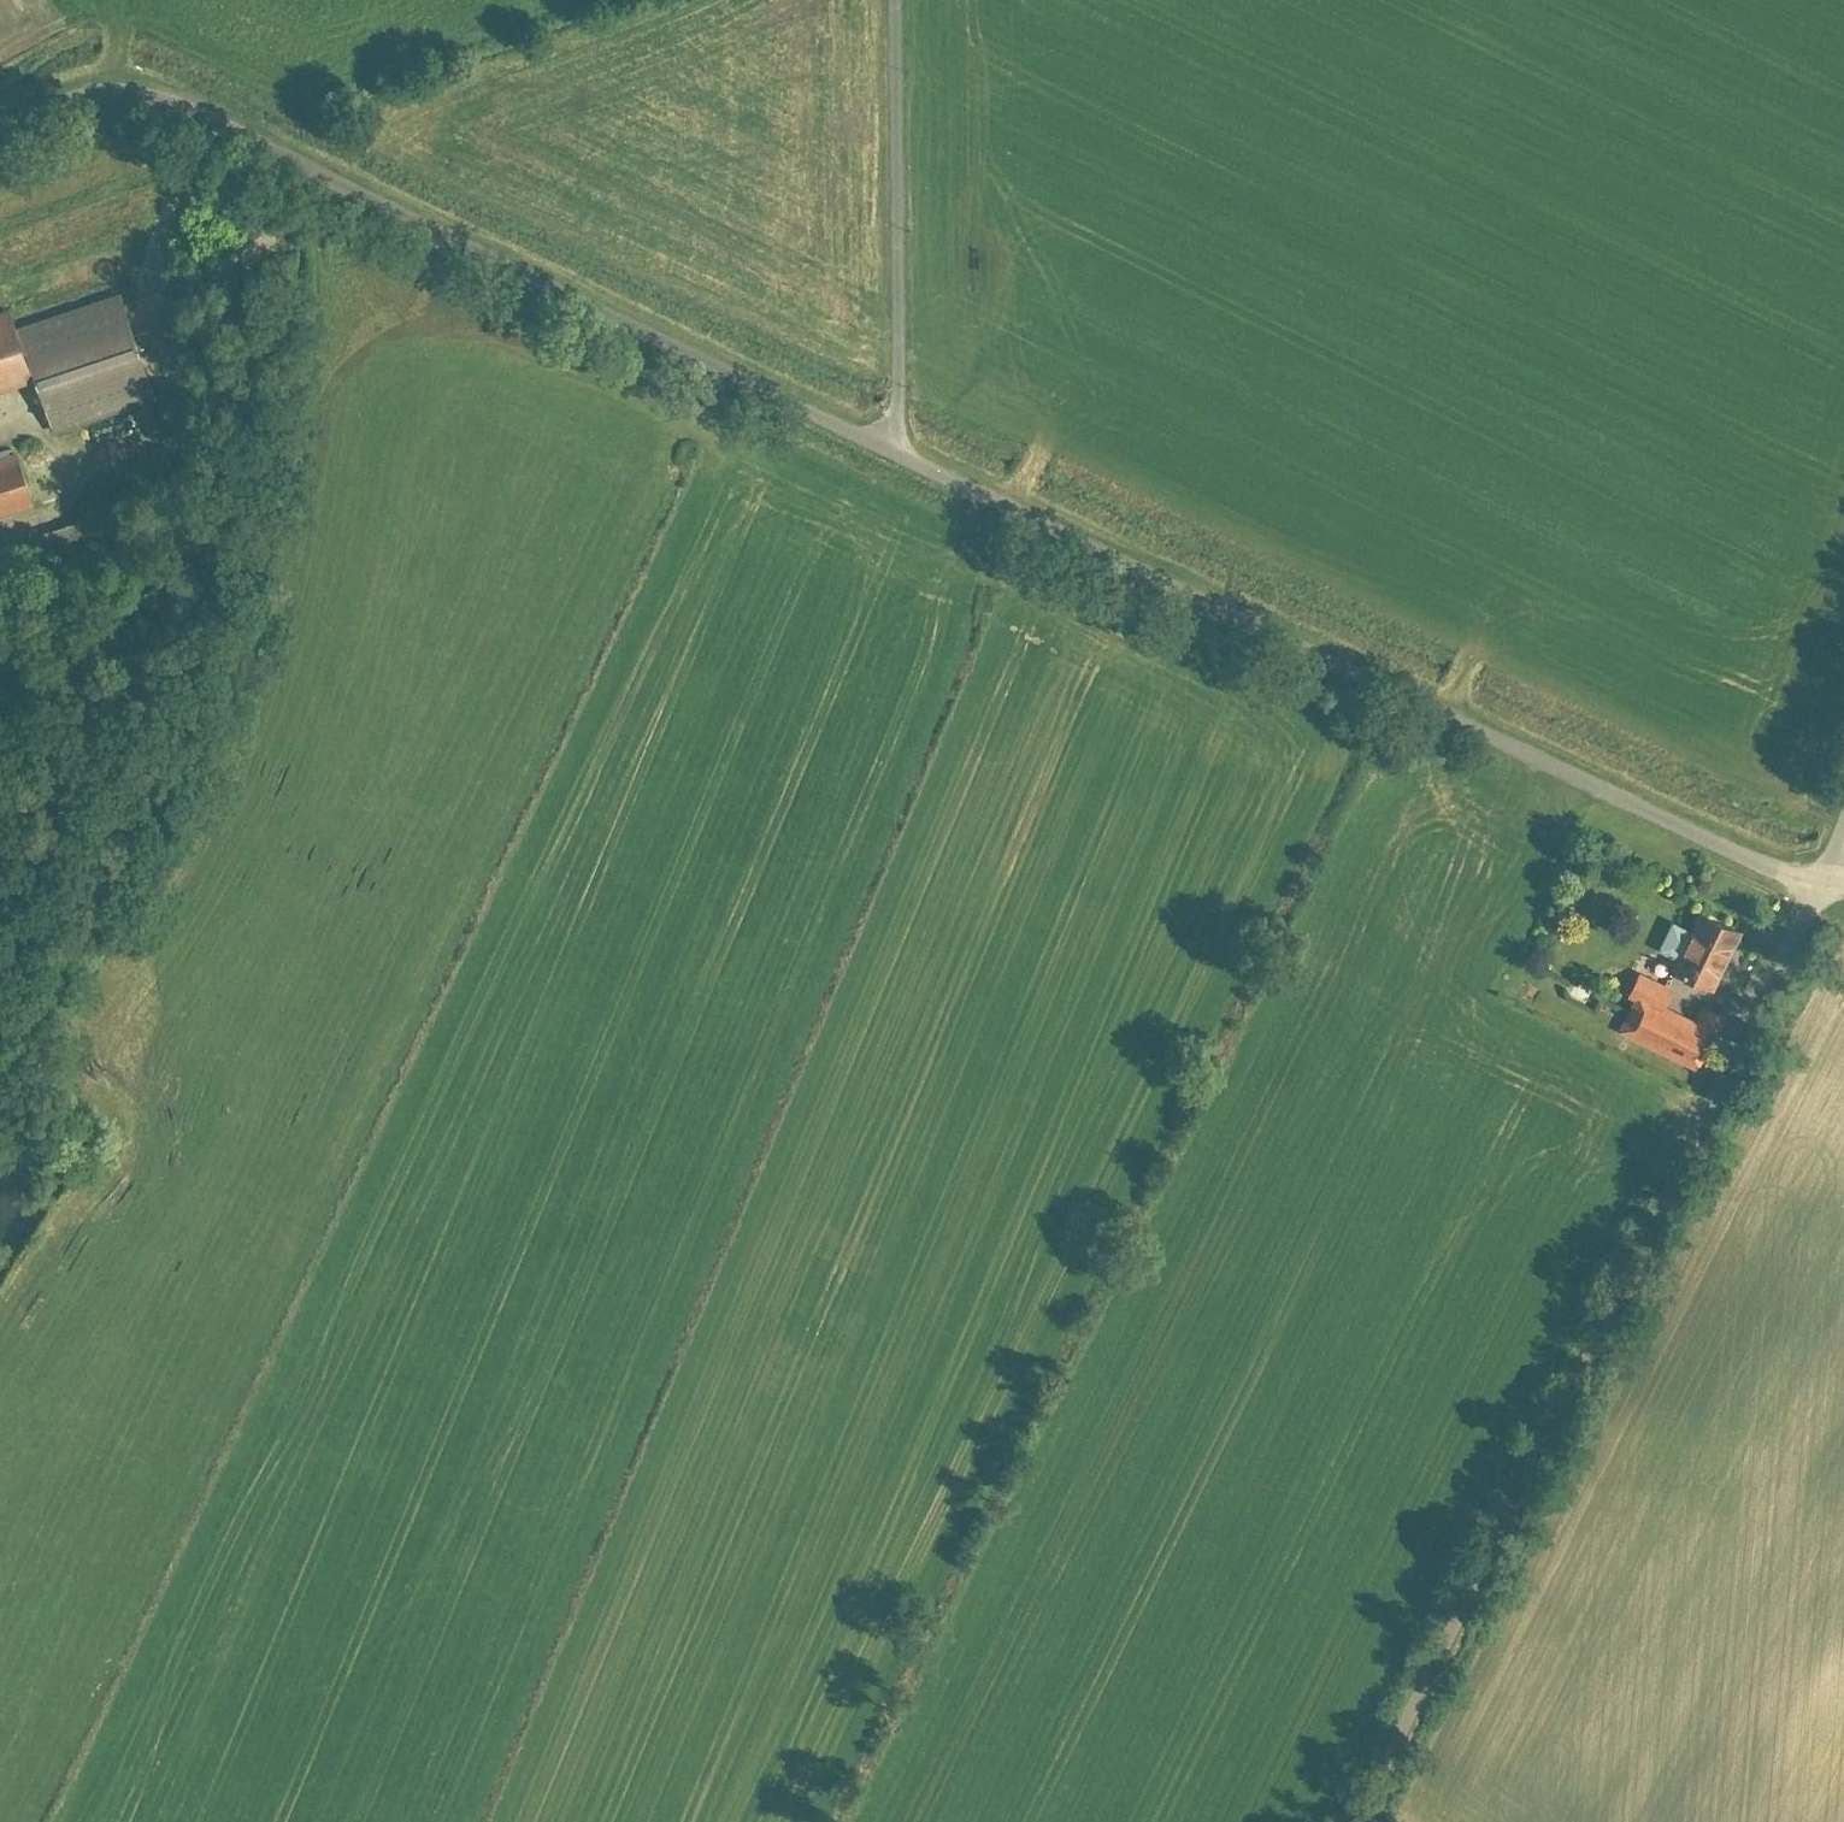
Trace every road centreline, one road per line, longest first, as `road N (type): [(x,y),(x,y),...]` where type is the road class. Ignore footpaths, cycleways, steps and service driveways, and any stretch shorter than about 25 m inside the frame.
road 1 (residential): [(0,132),(83,93),(146,93),(298,160),(729,381),(1723,845),(1823,881)]
road 2 (residential): [(1354,1821),(1823,881)]
road 3 (track): [(881,451),(903,395),(893,0)]

